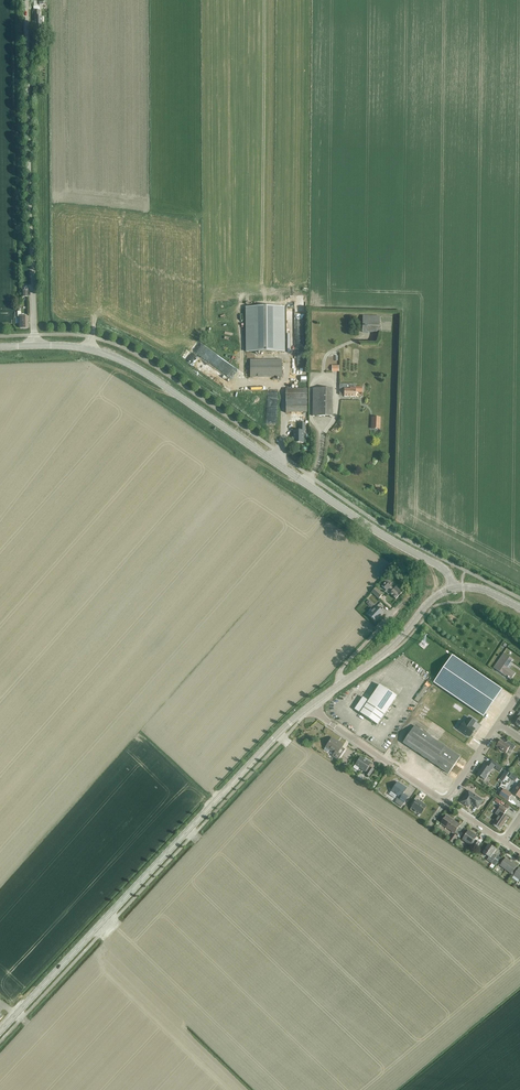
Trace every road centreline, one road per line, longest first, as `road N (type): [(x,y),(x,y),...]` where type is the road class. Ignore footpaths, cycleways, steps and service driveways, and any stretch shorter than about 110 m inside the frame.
road 1 (secondary): [(453,588),(439,567),(127,363),(34,346)]
road 2 (secondary): [(0,1033),(310,707)]
road 3 (unclassified): [(34,346),(26,0)]
road 4 (residential): [(445,803),(310,707)]
road 5 (secondary): [(341,684),(453,588)]

